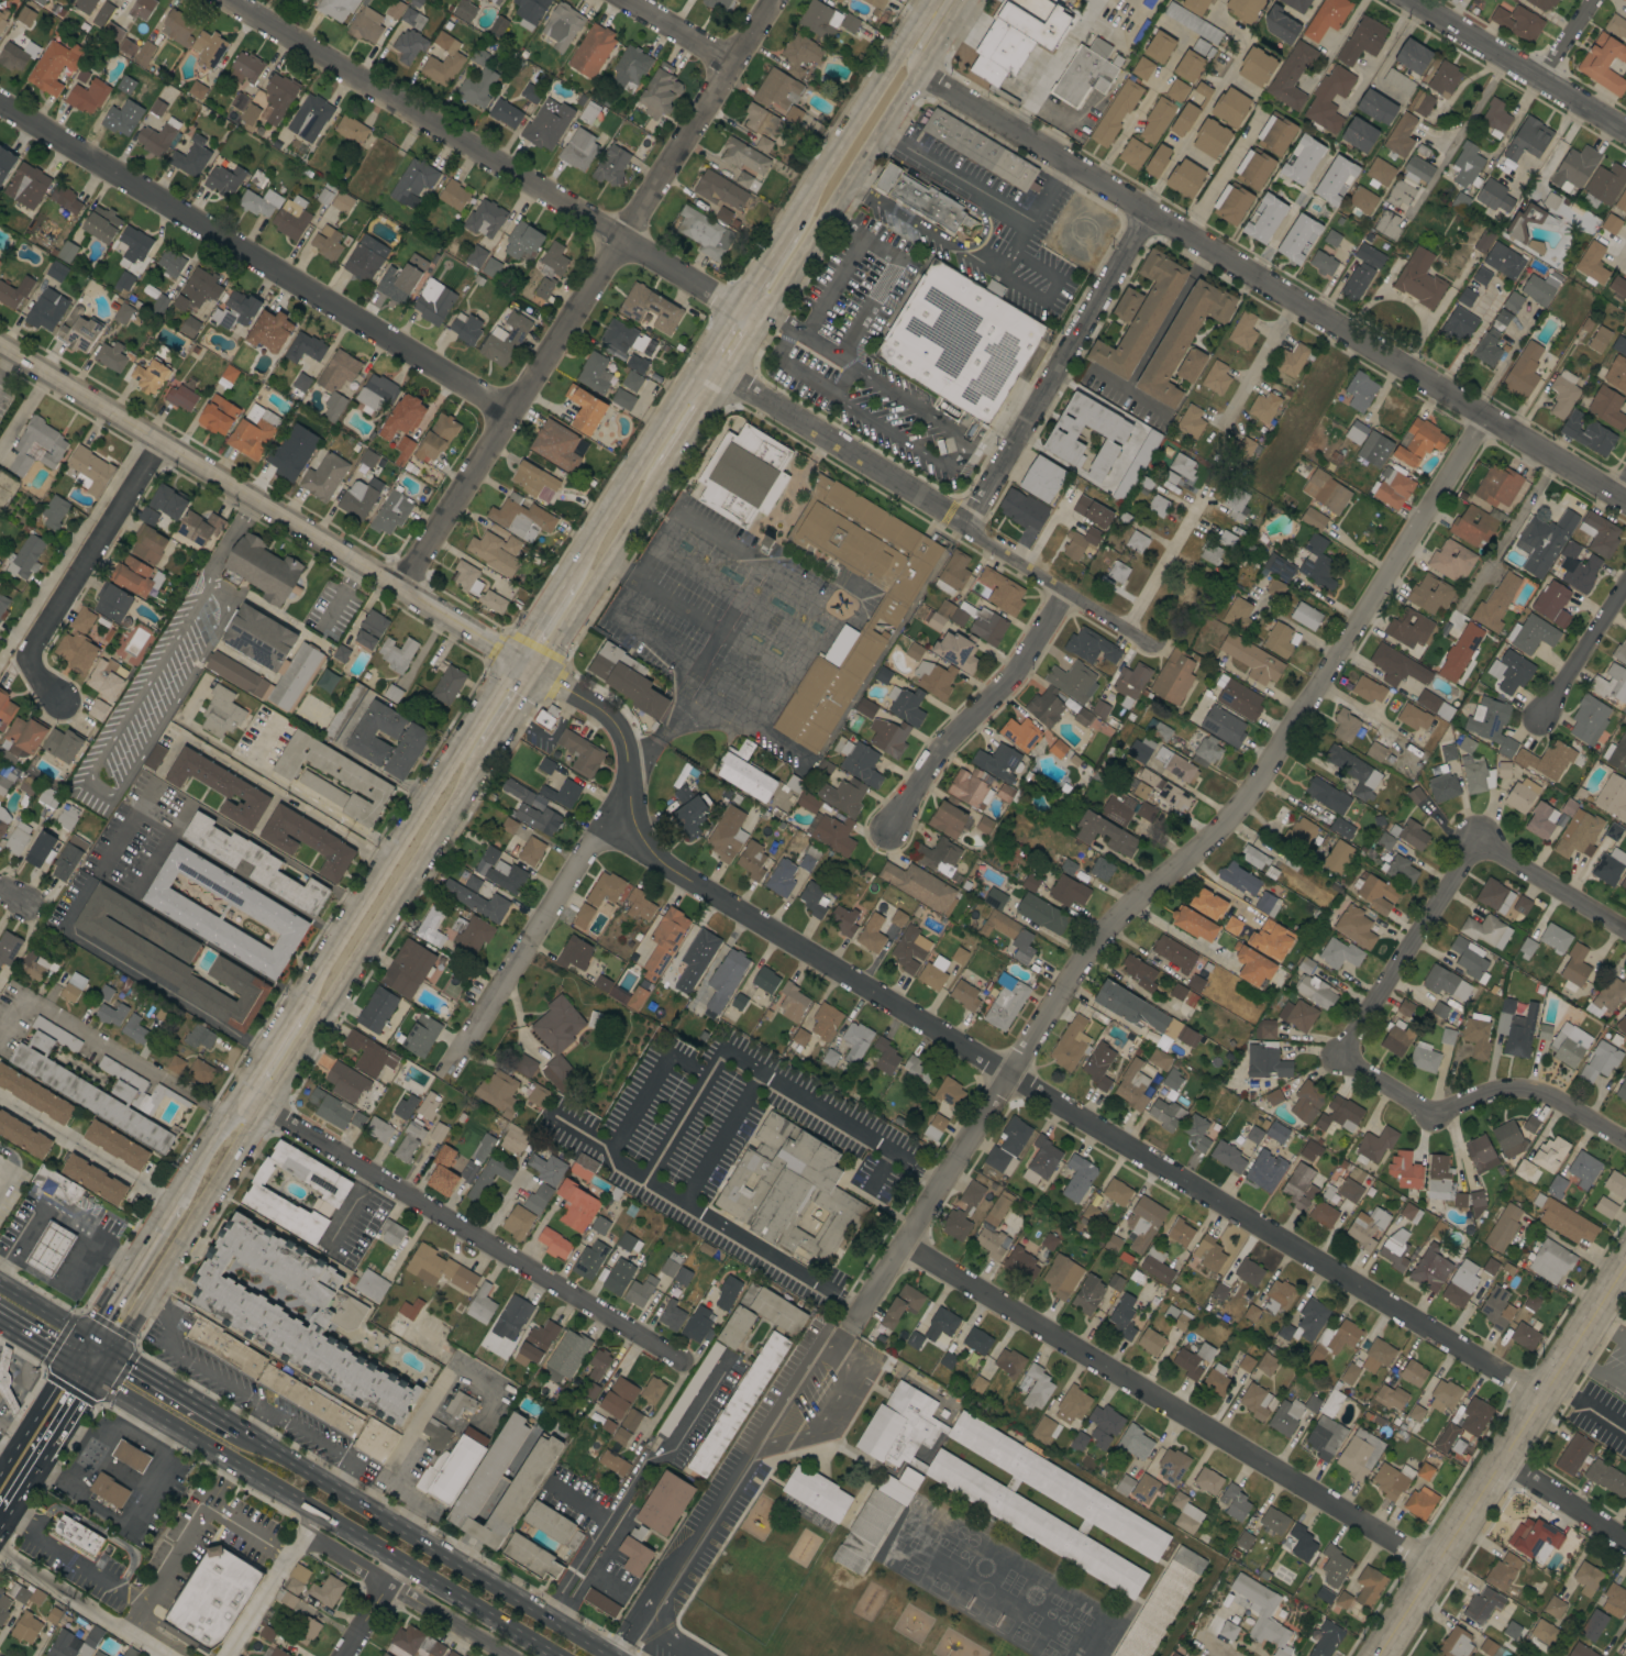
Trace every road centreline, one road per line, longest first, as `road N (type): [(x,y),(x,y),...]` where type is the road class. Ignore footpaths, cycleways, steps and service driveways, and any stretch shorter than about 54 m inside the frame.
road 1 (residential): [(539,673),(610,716),(627,757),(641,852),(1539,1396)]
road 2 (residential): [(1485,420),(1260,760),(1084,958),(858,1310)]
road 3 (residential): [(918,73),(1625,505)]
road 4 (residential): [(399,588),(774,0)]
road 5 (residential): [(906,1238),(1436,1567)]
road 6 (residential): [(227,0),(759,322)]
road 7 (residential): [(1223,0),(1248,41),(965,526)]
road 8 (tertiary): [(0,351),(516,658)]
road 9 (residential): [(0,102),(510,409)]
road 10 (primary): [(95,1376),(564,1655)]
road 11 (residential): [(239,1092),(684,1360)]
road 12 (residential): [(729,378),(1154,649)]
road 13 (tertiary): [(1625,1266),(1379,1655)]
road 14 (primary): [(612,1655),(239,1429)]
road 15 (primary): [(266,1108),(489,751)]
road 16 (primary): [(759,322),(966,0)]
road 17 (residential): [(1337,1059),(1407,1097),(1427,1122),(1472,1100),(1526,1089),(1625,1145)]
road 18 (residential): [(630,810),(604,826),(574,866),(451,1062)]
road 19 (residential): [(155,446),(24,656),(65,702)]
road 20 (residential): [(1065,594),(996,693),(940,743),(886,826)]
road 21 (primary): [(110,1353),(266,1108)]
road 22 (residential): [(1474,835),(1337,1059)]
road 23 (tertiary): [(1409,0),(1625,132)]
road 24 (primary): [(539,673),(671,471)]
road 25 (residential): [(507,1655),(305,1534)]
road 26 (primary): [(446,761),(334,938)]
road 27 (primary): [(700,363),(590,536)]
road 28 (primary): [(892,57),(788,229)]
road 29 (residential): [(1474,835),(1541,883),(1625,924)]
road 30 (residential): [(1625,580),(1536,726)]
road 31 (residential): [(1125,630),(1207,488)]
road 32 (primary): [(239,1429),(110,1353)]
road 33 (residential): [(1503,1458),(1625,1539)]
road 34 (residential): [(1295,299),(1224,423)]
road 35 (primary): [(239,1092),(173,1200)]
road 36 (residential): [(628,0),(735,65)]
road 37 (primary): [(516,658),(446,761)]

